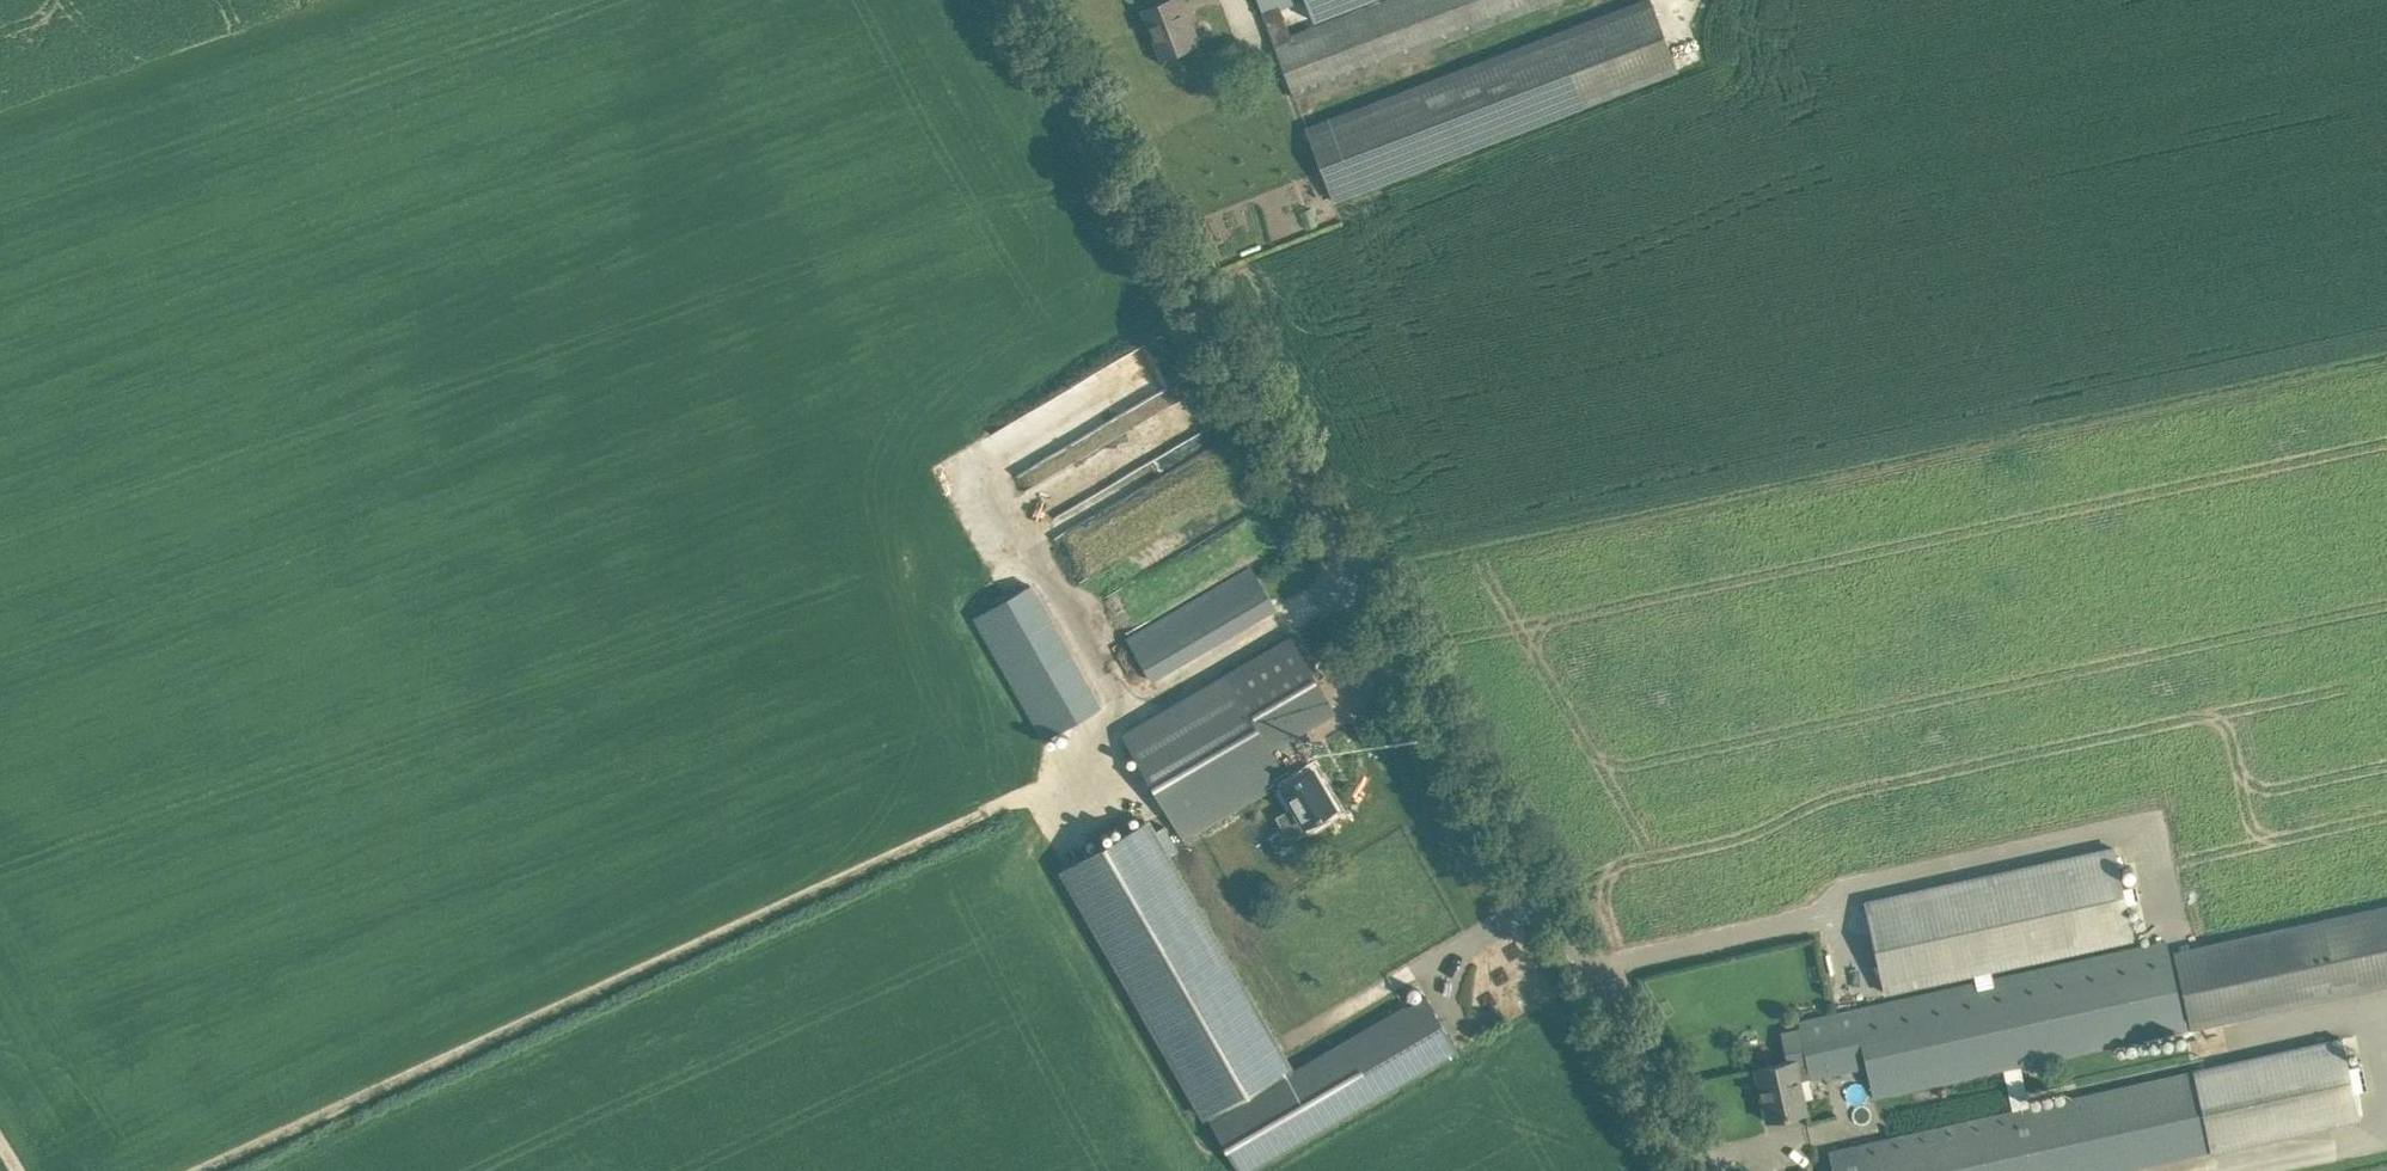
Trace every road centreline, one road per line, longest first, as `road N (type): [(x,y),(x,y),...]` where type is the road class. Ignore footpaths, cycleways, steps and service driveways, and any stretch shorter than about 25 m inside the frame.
road 1 (unclassified): [(1703,1170),(1023,0)]

